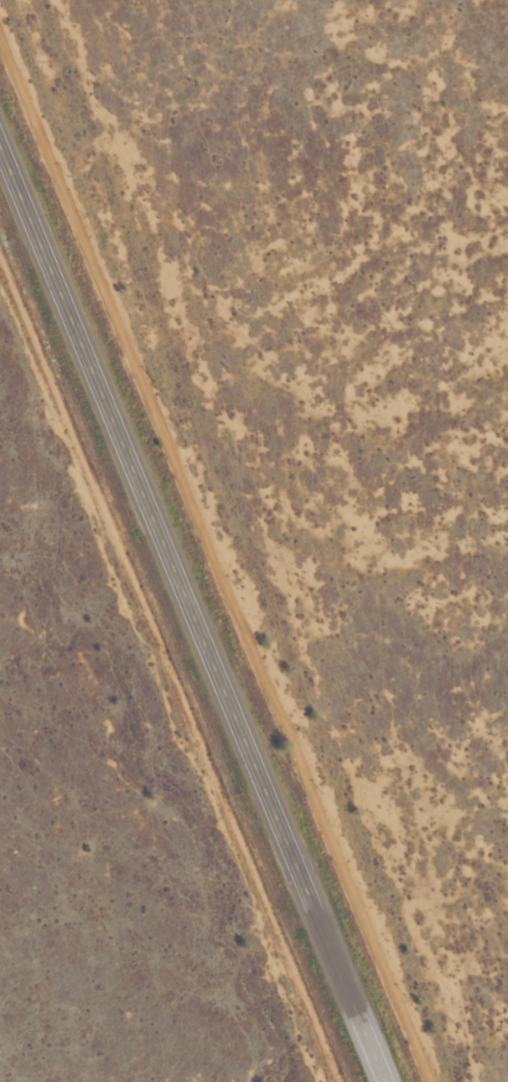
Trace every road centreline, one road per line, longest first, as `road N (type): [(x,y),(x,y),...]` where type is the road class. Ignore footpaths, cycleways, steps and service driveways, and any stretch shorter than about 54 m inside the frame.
road 1 (track): [(430,1081),(0,37)]
road 2 (primary): [(386,1081),(0,146)]
road 3 (track): [(0,283),(331,1081)]

